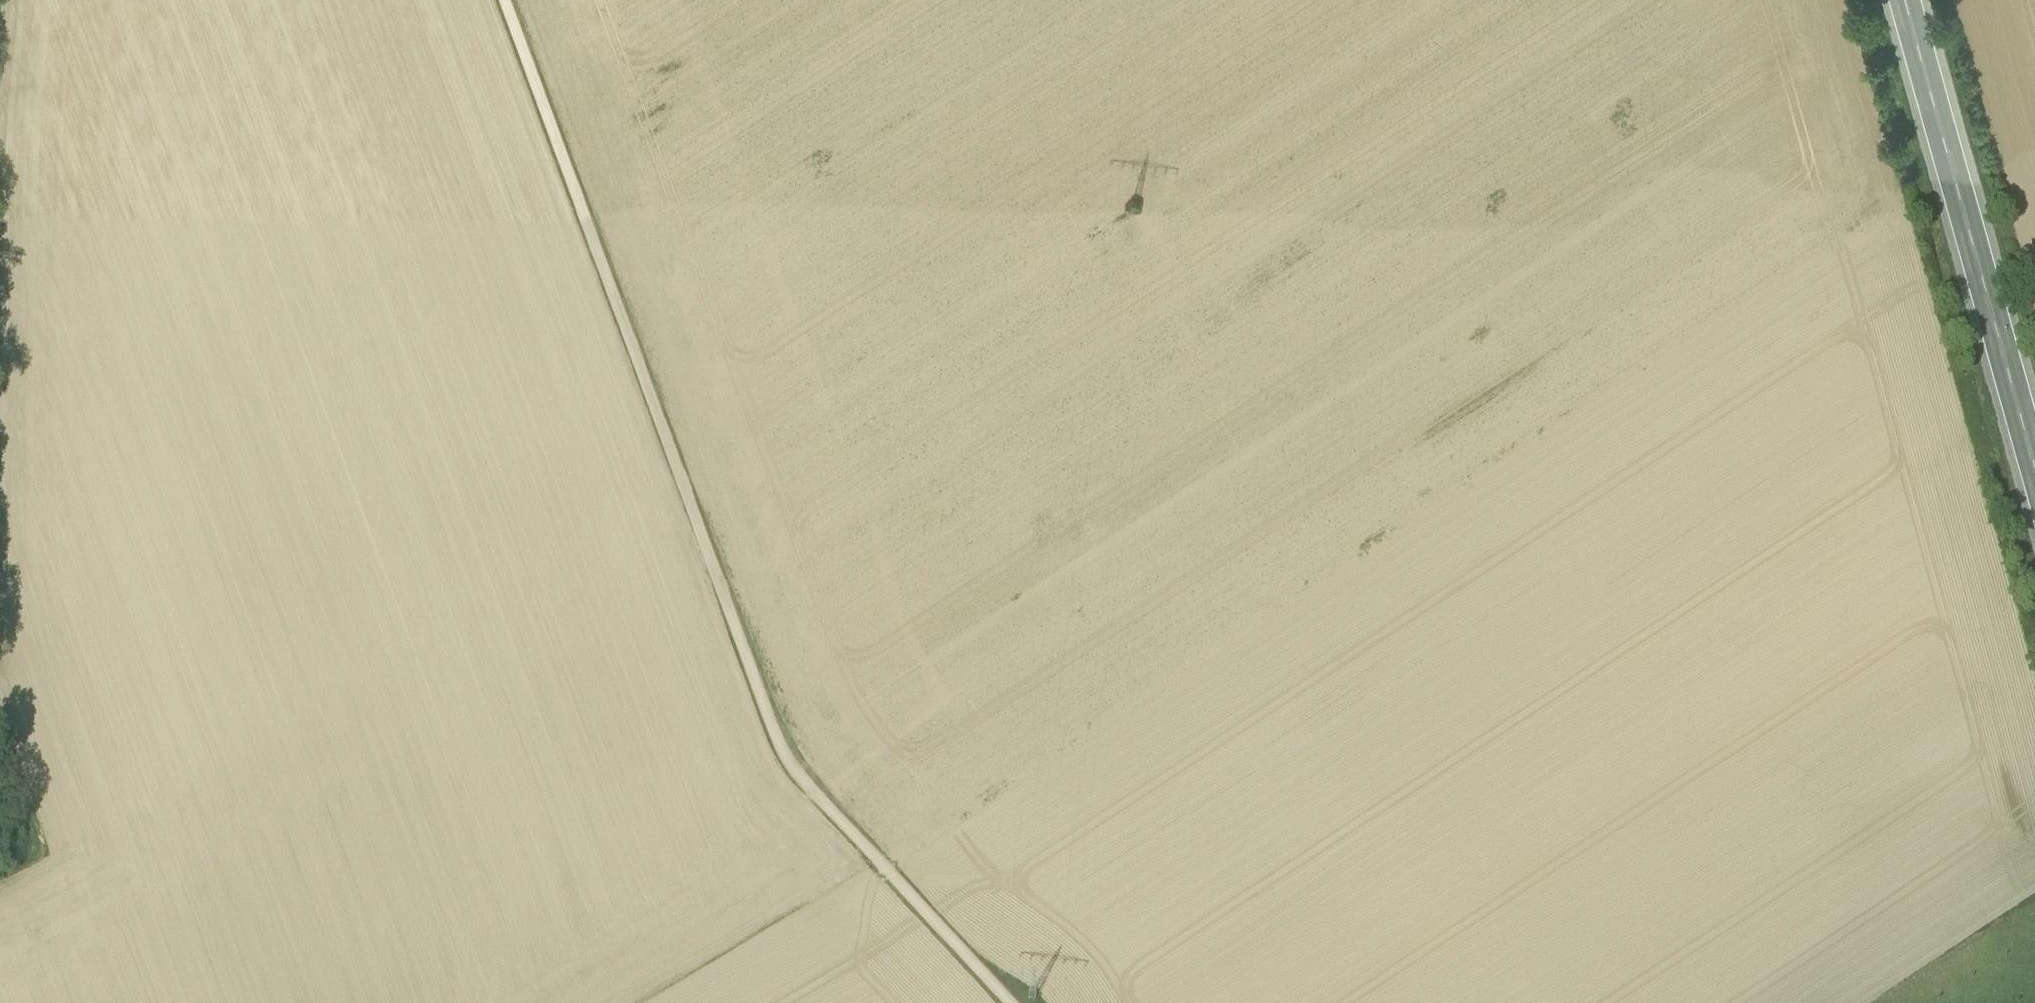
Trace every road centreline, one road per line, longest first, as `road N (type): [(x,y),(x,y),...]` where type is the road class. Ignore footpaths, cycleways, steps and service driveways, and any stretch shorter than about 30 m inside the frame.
road 1 (unclassified): [(1011,1002),(784,760),(505,0)]
road 2 (secondary): [(1899,0),(2034,491)]

